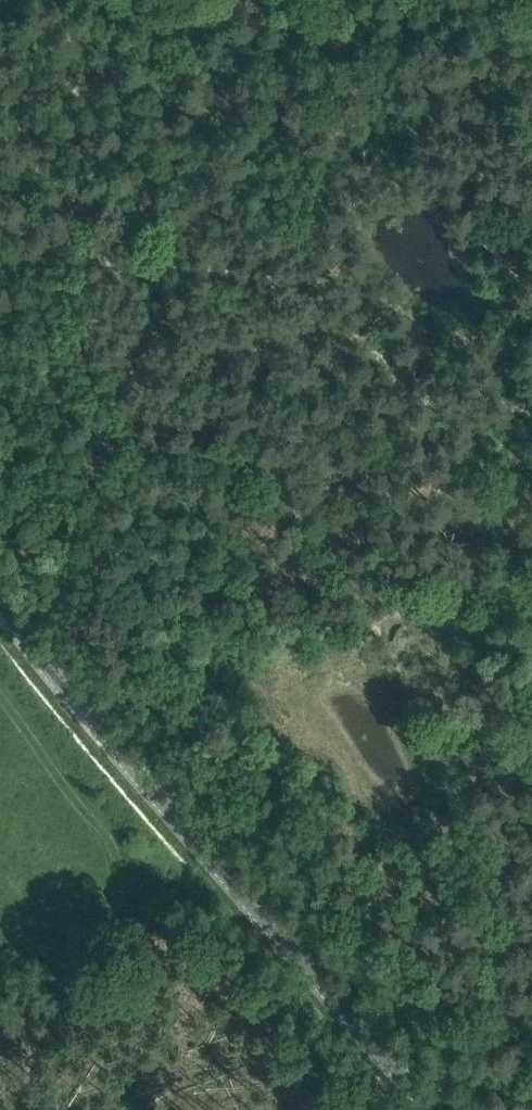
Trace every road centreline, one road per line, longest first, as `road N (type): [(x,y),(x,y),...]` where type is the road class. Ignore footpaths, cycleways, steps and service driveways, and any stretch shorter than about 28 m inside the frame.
road 1 (unclassified): [(434,1109),(0,606)]

